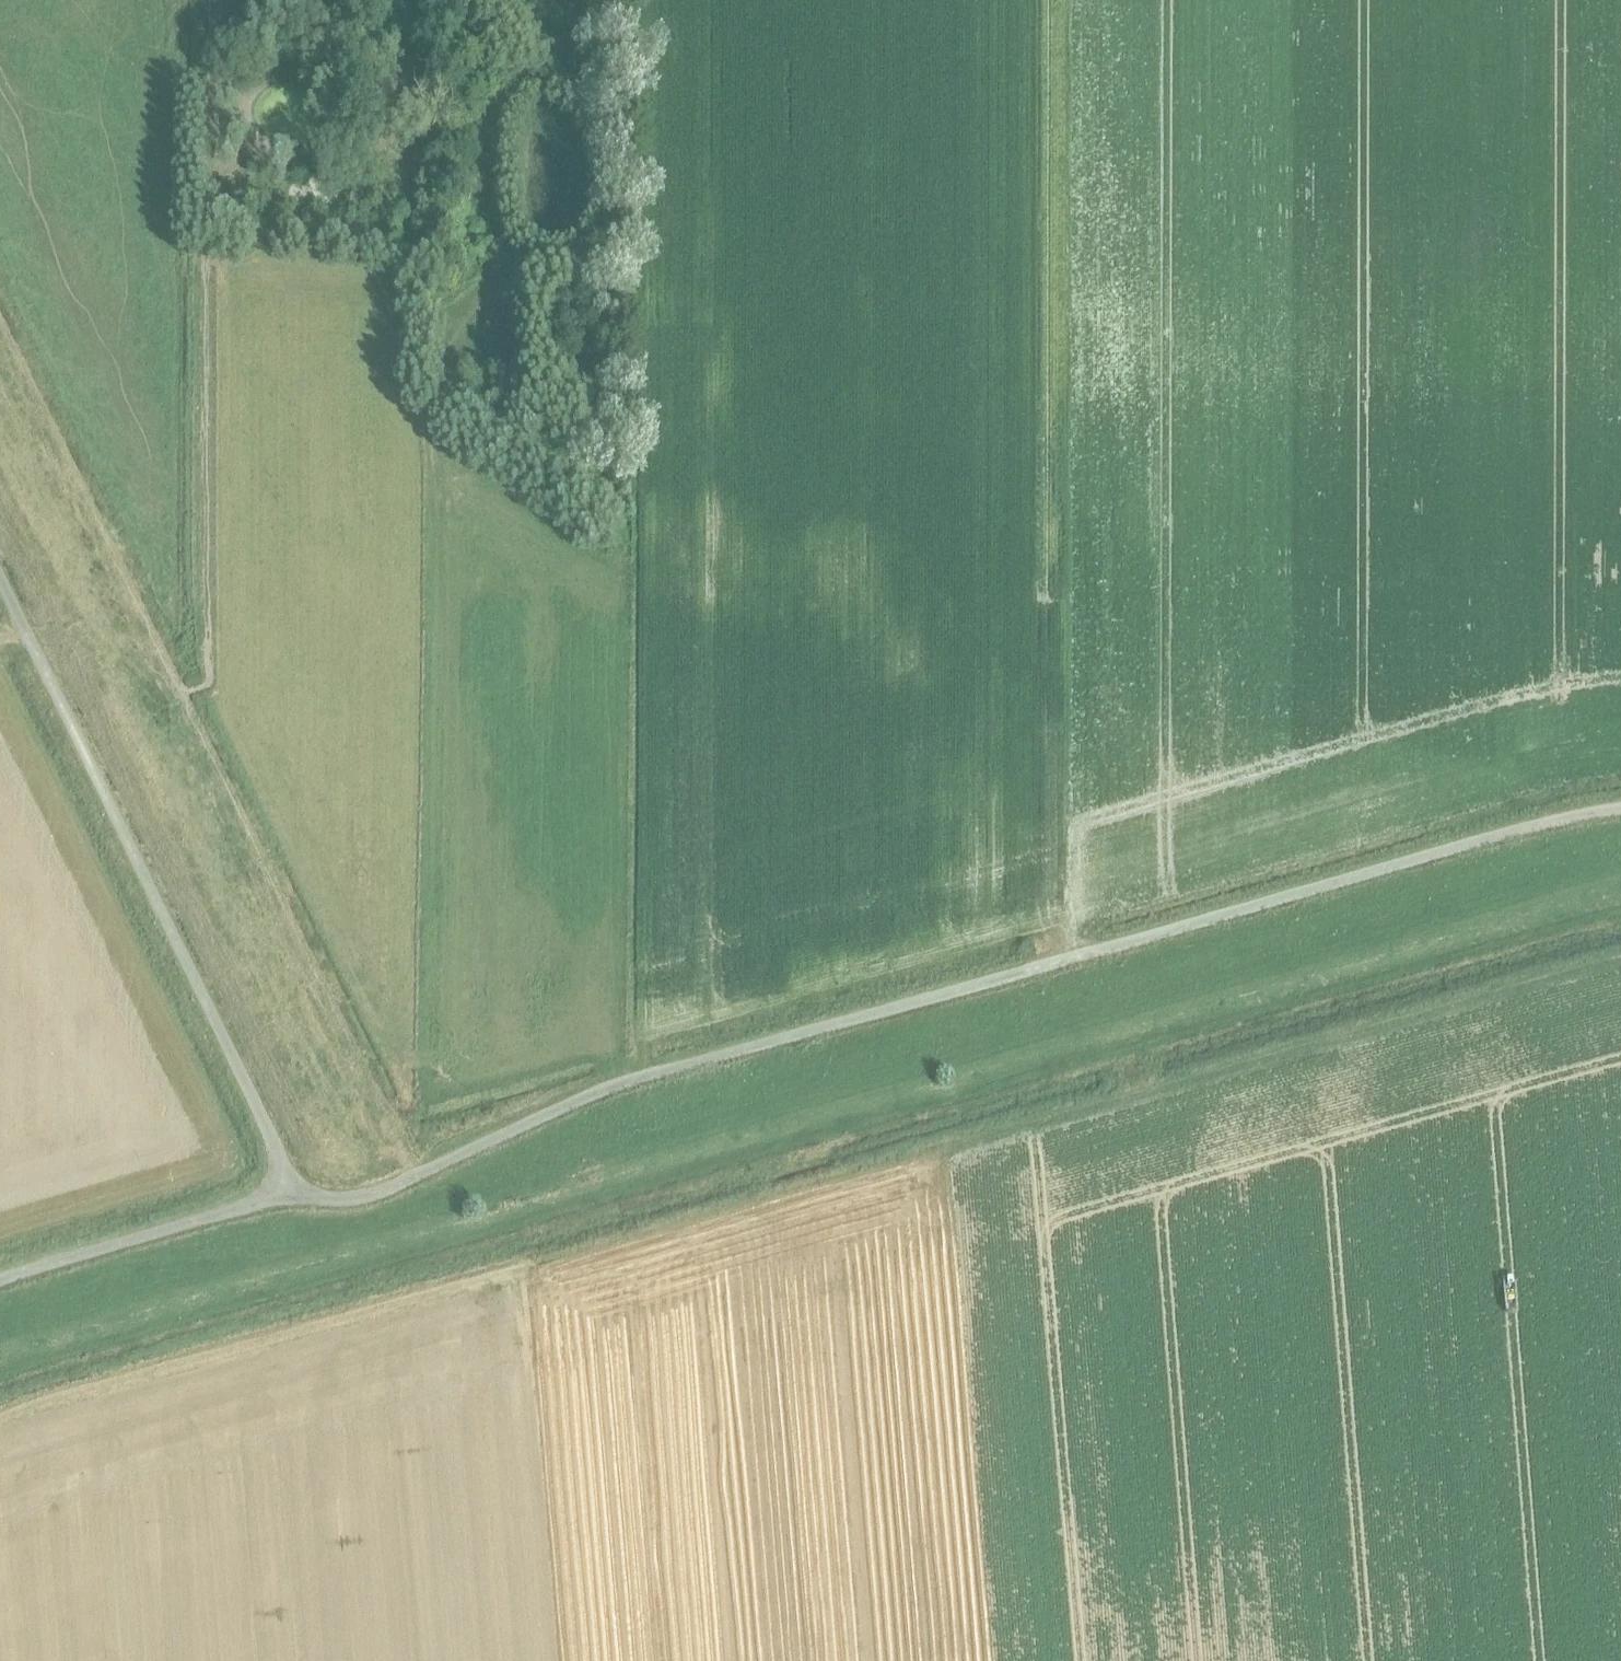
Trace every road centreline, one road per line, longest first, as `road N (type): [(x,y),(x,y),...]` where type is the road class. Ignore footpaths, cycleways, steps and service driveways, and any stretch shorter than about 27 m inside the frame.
road 1 (unclassified): [(280,1198),(356,1200),(628,1083),(1620,811)]
road 2 (unclassified): [(280,1198),(262,1134),(0,590)]
road 3 (unclassified): [(0,1283),(280,1198)]

